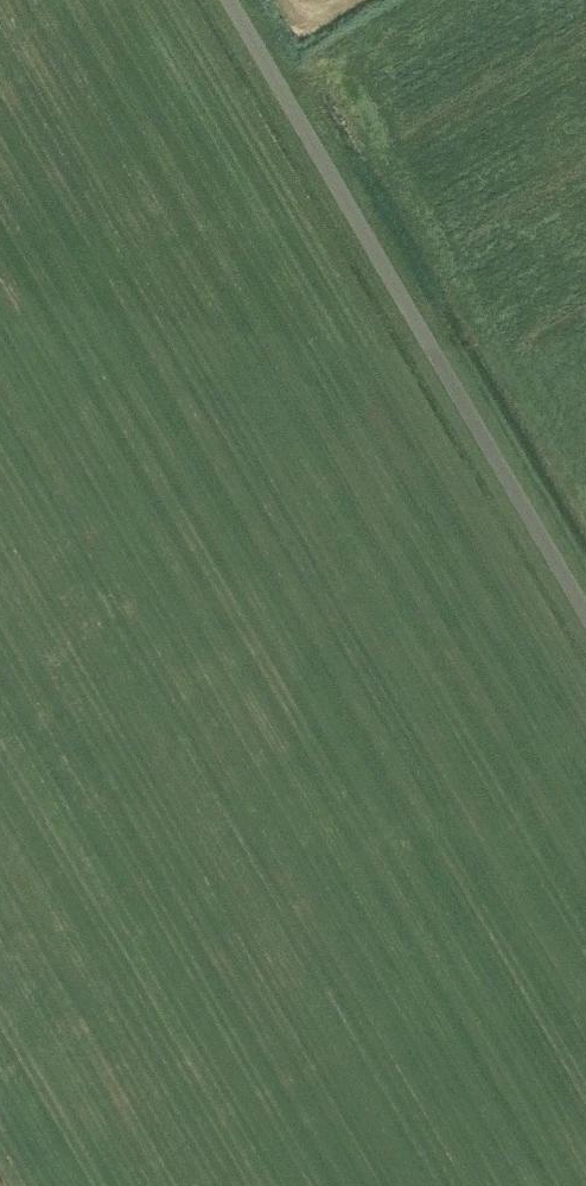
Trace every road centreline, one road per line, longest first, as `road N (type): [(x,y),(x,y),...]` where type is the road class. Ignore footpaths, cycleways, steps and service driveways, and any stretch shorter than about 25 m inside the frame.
road 1 (unclassified): [(585,610),(233,0)]

